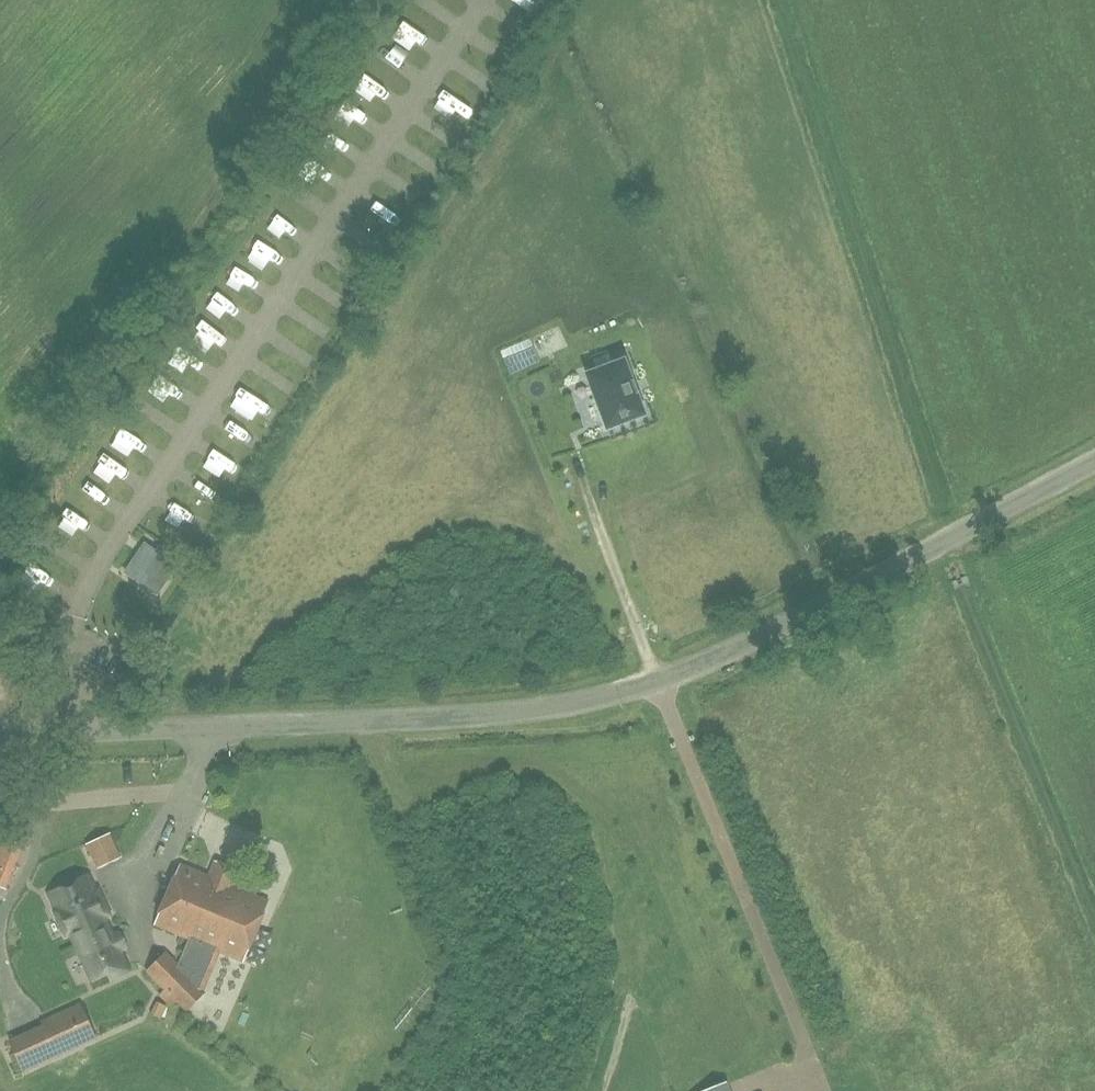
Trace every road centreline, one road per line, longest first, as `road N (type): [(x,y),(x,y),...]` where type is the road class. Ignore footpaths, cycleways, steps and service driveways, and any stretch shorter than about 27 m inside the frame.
road 1 (unclassified): [(0,737),(555,708),(639,688),(1094,466)]

